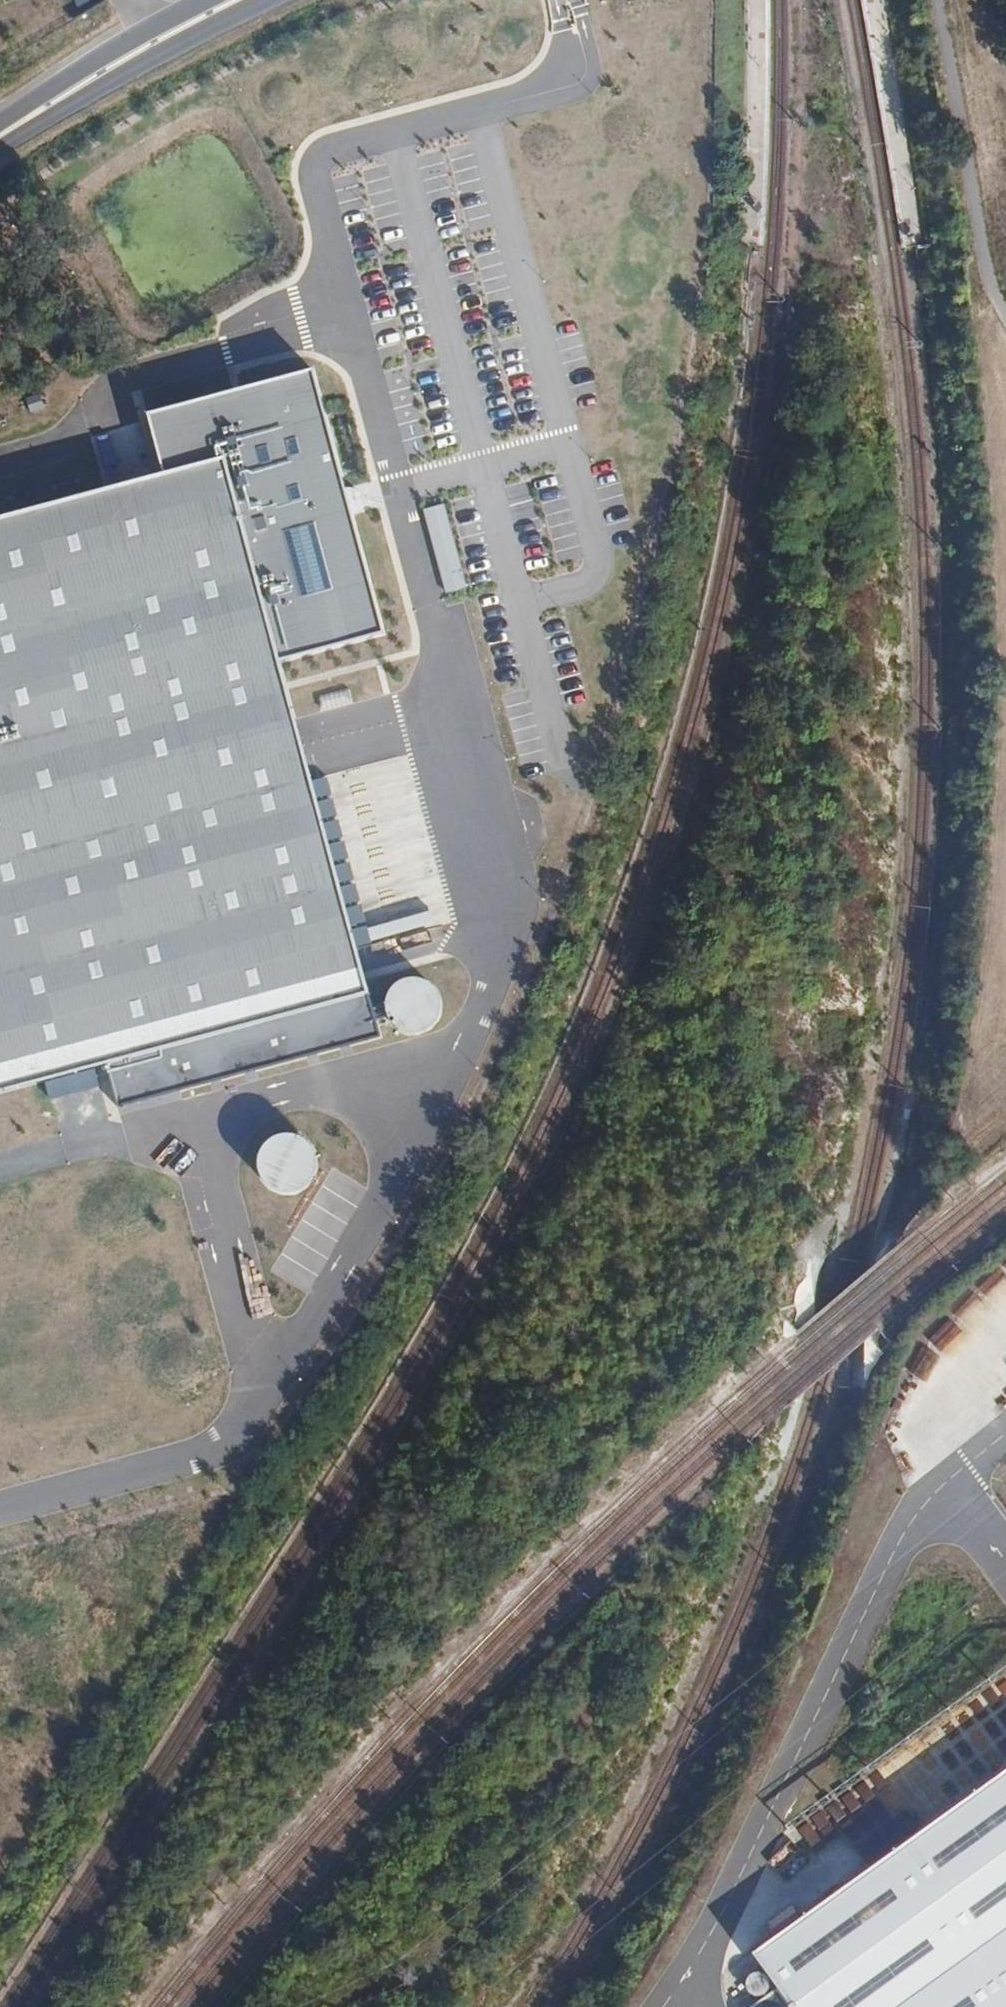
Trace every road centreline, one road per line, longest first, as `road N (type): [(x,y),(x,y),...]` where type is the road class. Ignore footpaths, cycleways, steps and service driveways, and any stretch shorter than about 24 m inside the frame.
road 1 (secondary): [(0,133),(243,0)]

